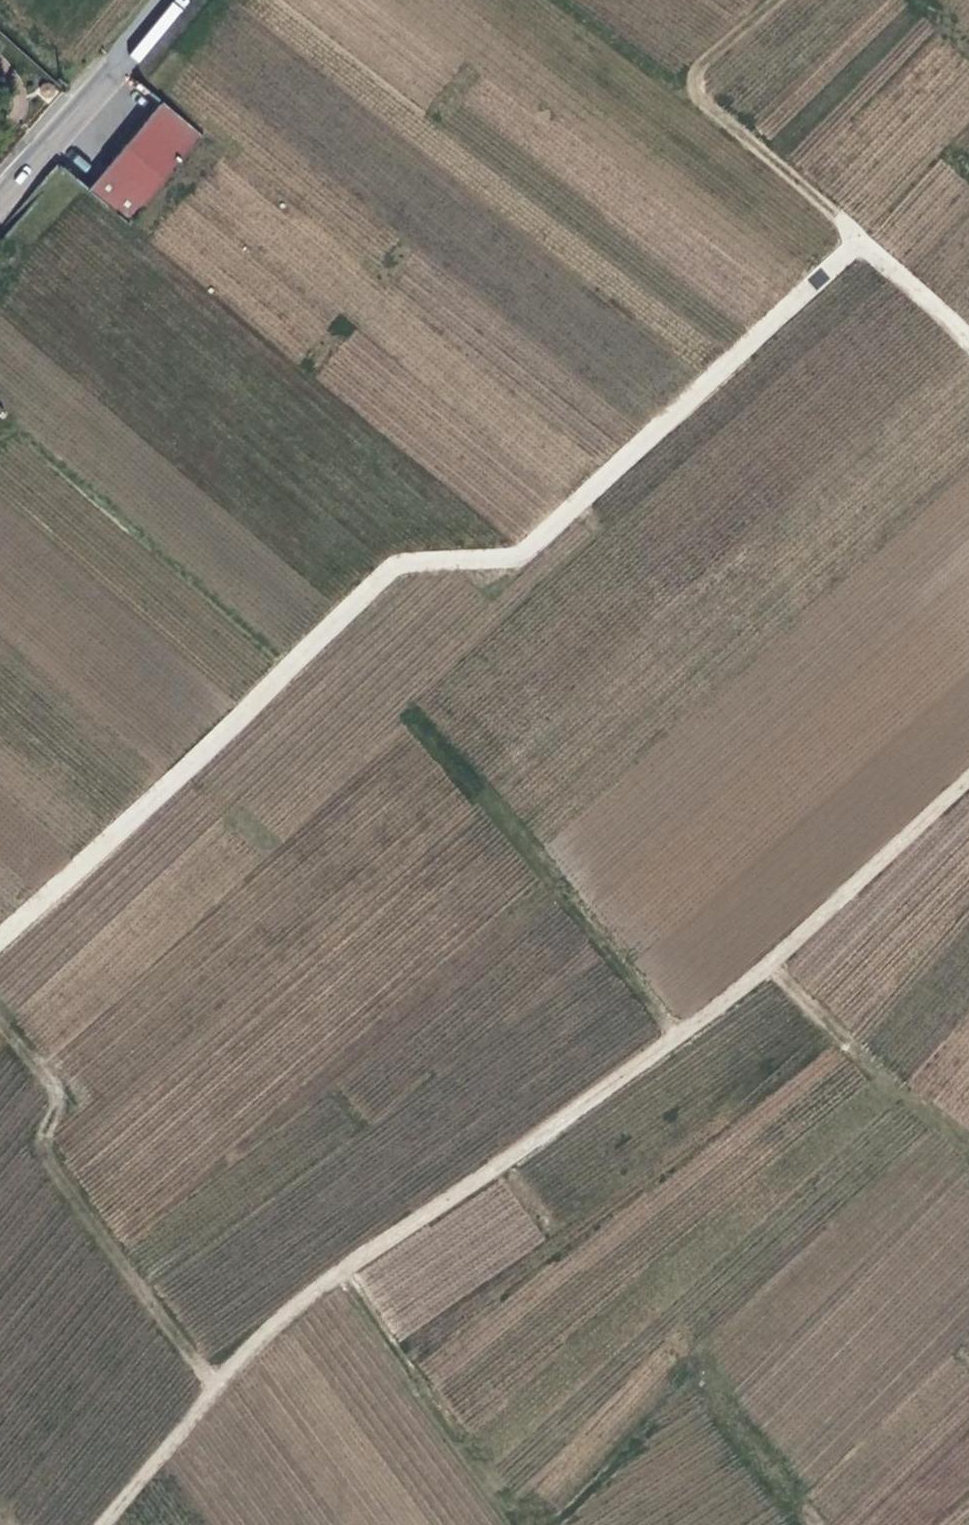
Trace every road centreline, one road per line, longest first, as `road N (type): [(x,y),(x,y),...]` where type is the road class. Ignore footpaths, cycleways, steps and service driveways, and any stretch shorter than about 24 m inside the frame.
road 1 (track): [(0,939),(399,563),(523,552),(858,245),(968,347)]
road 2 (track): [(968,781),(773,972),(344,1271),(263,1339),(109,1524)]
road 3 (tertiary): [(0,201),(178,0)]

